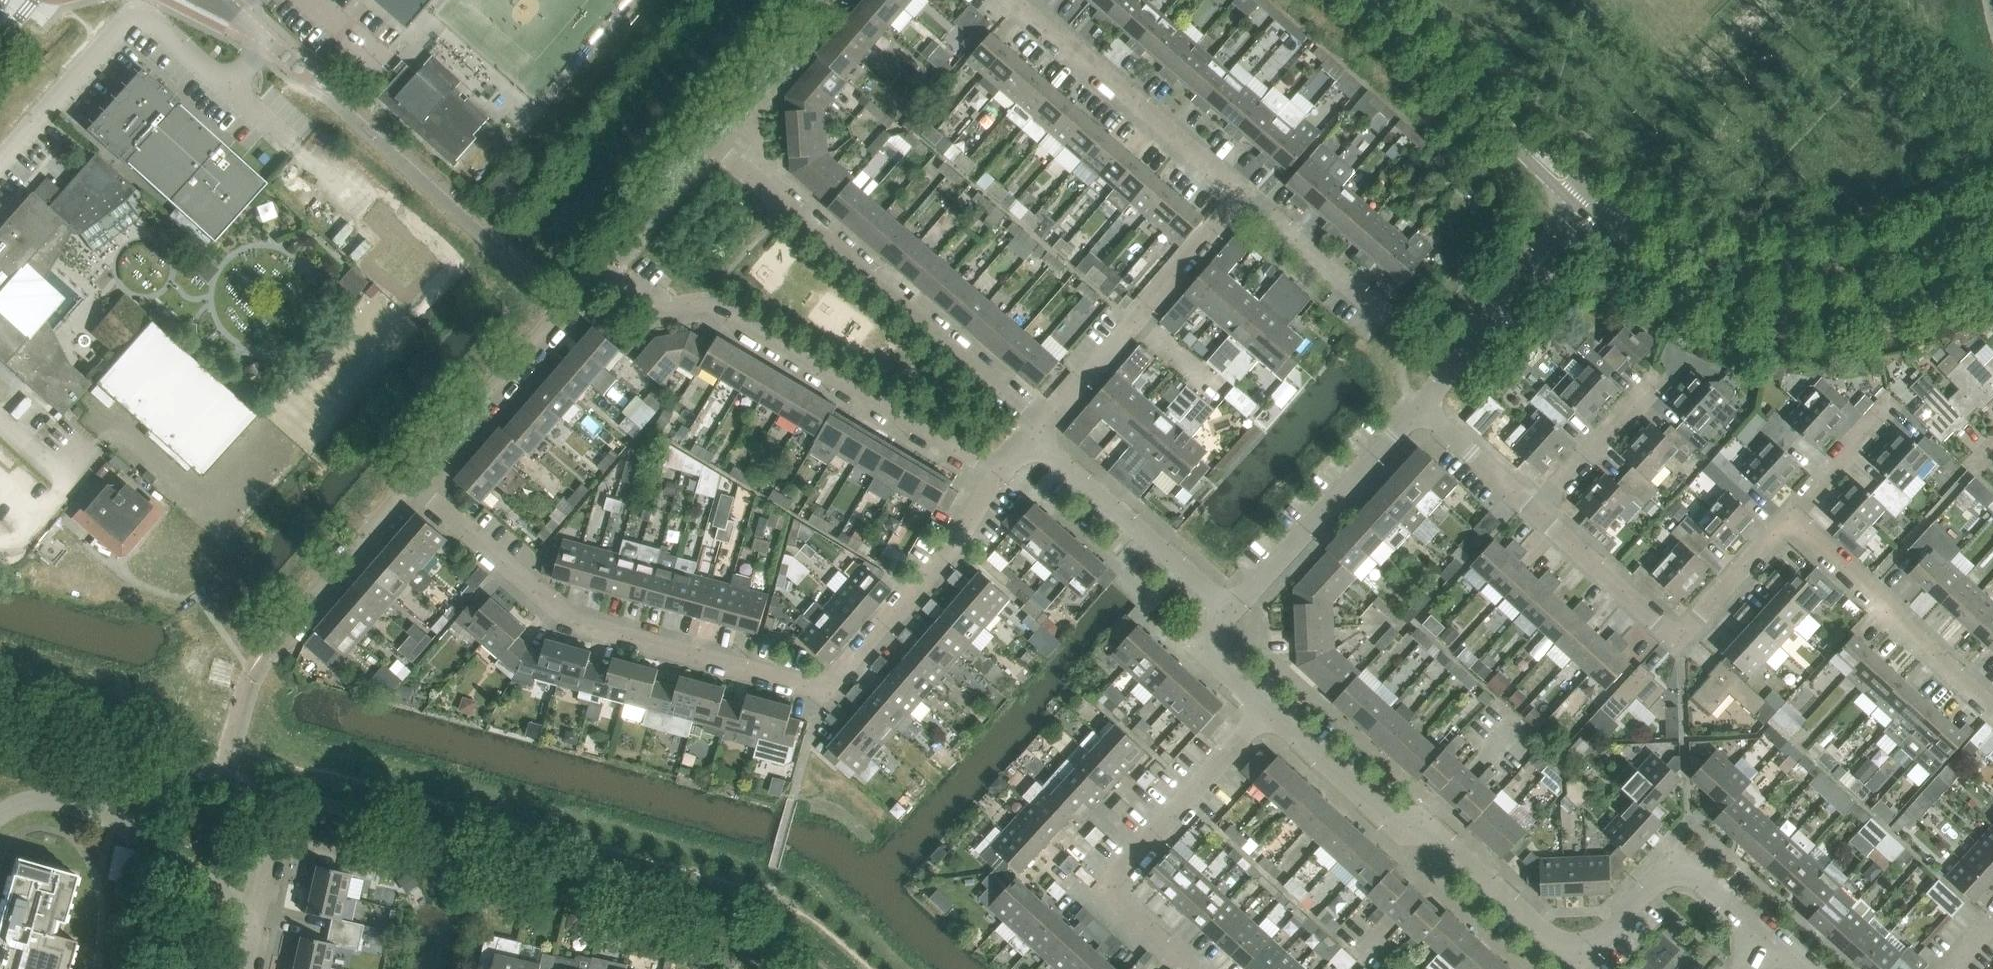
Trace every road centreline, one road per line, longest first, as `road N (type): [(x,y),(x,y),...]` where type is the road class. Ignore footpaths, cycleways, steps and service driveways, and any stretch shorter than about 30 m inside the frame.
road 1 (residential): [(411,487),(567,617),(822,692),(919,589),(998,482)]
road 2 (residential): [(1770,941),(1695,874),(1660,873),(1591,947),(1560,943),(1451,846),(1409,835),(1267,709)]
road 3 (residential): [(998,482),(732,322),(694,309),(646,310),(599,271)]
road 4 (tertiary): [(1602,203),(1620,247),(1673,283),(1736,307),(1872,313),(1923,299),(1992,264)]
road 5 (residential): [(1038,436),(708,145)]
road 6 (tertiary): [(1992,187),(1893,244),(1788,259),(1699,243),(1636,210),(1602,203)]
road 7 (residential): [(1185,968),(1109,901),(1108,882),(1267,709)]
road 8 (residential): [(1535,512),(1680,635),(1790,516)]
road 9 (residential): [(1240,200),(1005,0)]
road 10 (tertiary): [(1592,197),(1373,0)]
road 11 (residential): [(411,487),(599,271)]
road 12 (residential): [(1992,704),(1790,516)]
road 13 (residential): [(1232,608),(1417,404)]
road 14 (residential): [(1417,404),(1592,197)]
road 15 (residential): [(1232,608),(1038,436)]
road 16 (residential): [(282,636),(411,487)]
road 17 (unclassified): [(708,145),(834,0)]
road 18 (residential): [(1385,323),(1240,200)]
road 19 (residential): [(1535,512),(1663,372)]
road 20 (residential): [(1135,322),(1240,200)]
road 21 (residential): [(1535,512),(1417,404)]
road 22 (residential): [(1790,516),(1895,399)]
road 23 (residential): [(1038,436),(1135,322)]
road 24 (residential): [(242,968),(273,829)]
road 25 (residential): [(1267,709),(1203,647),(1232,608)]

